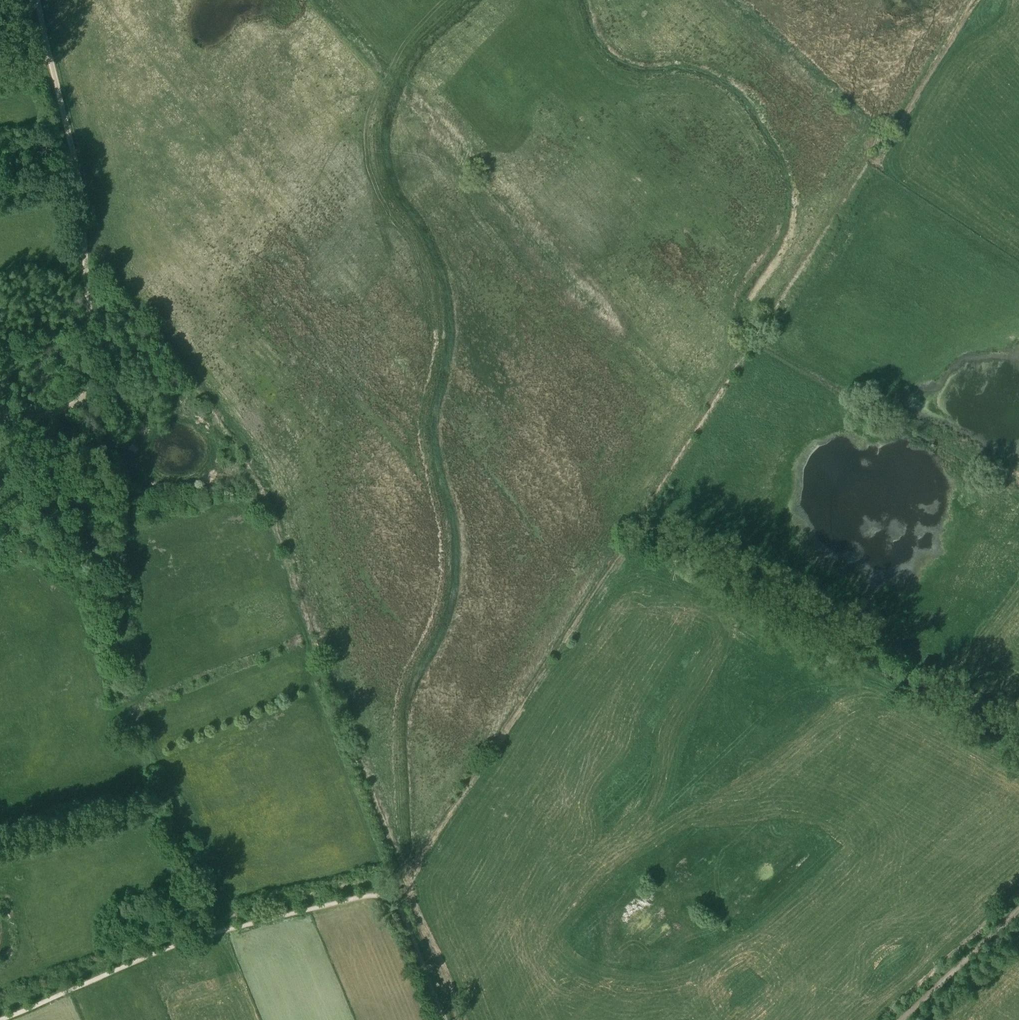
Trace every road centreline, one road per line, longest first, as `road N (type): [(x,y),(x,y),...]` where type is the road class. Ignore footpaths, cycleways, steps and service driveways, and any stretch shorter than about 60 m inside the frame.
road 1 (track): [(447,1019),(389,890),(195,941),(3,1019)]
road 2 (unclassified): [(0,417),(61,411),(94,383),(79,181),(39,0)]
road 3 (track): [(1018,908),(905,1019)]

